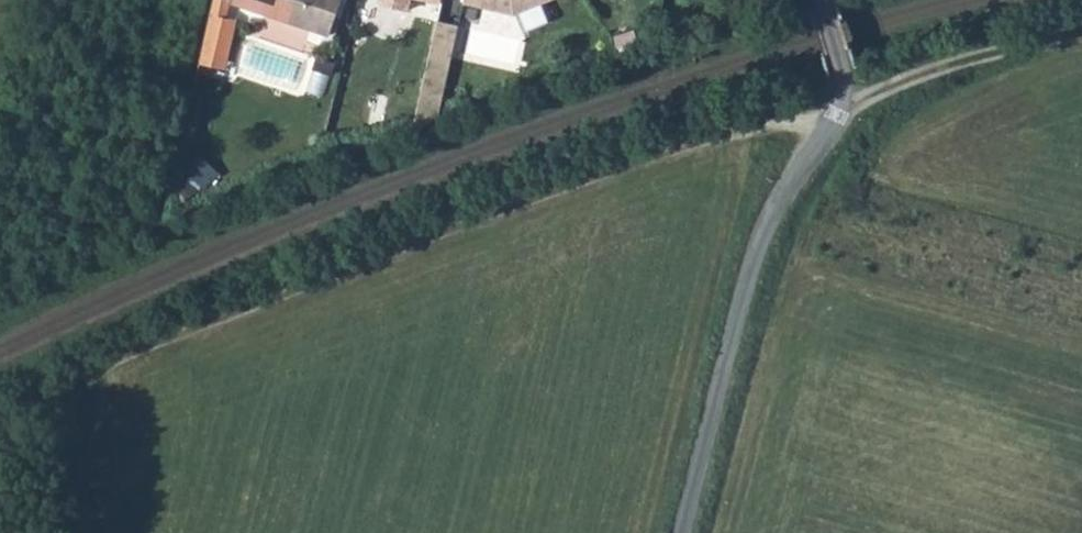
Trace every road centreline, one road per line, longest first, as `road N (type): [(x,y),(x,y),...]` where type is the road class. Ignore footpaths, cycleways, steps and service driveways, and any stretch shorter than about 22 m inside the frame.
road 1 (track): [(843,111),(717,139),(244,304),(0,414)]
road 2 (unclassified): [(826,0),(847,96),(759,257),(684,532)]

